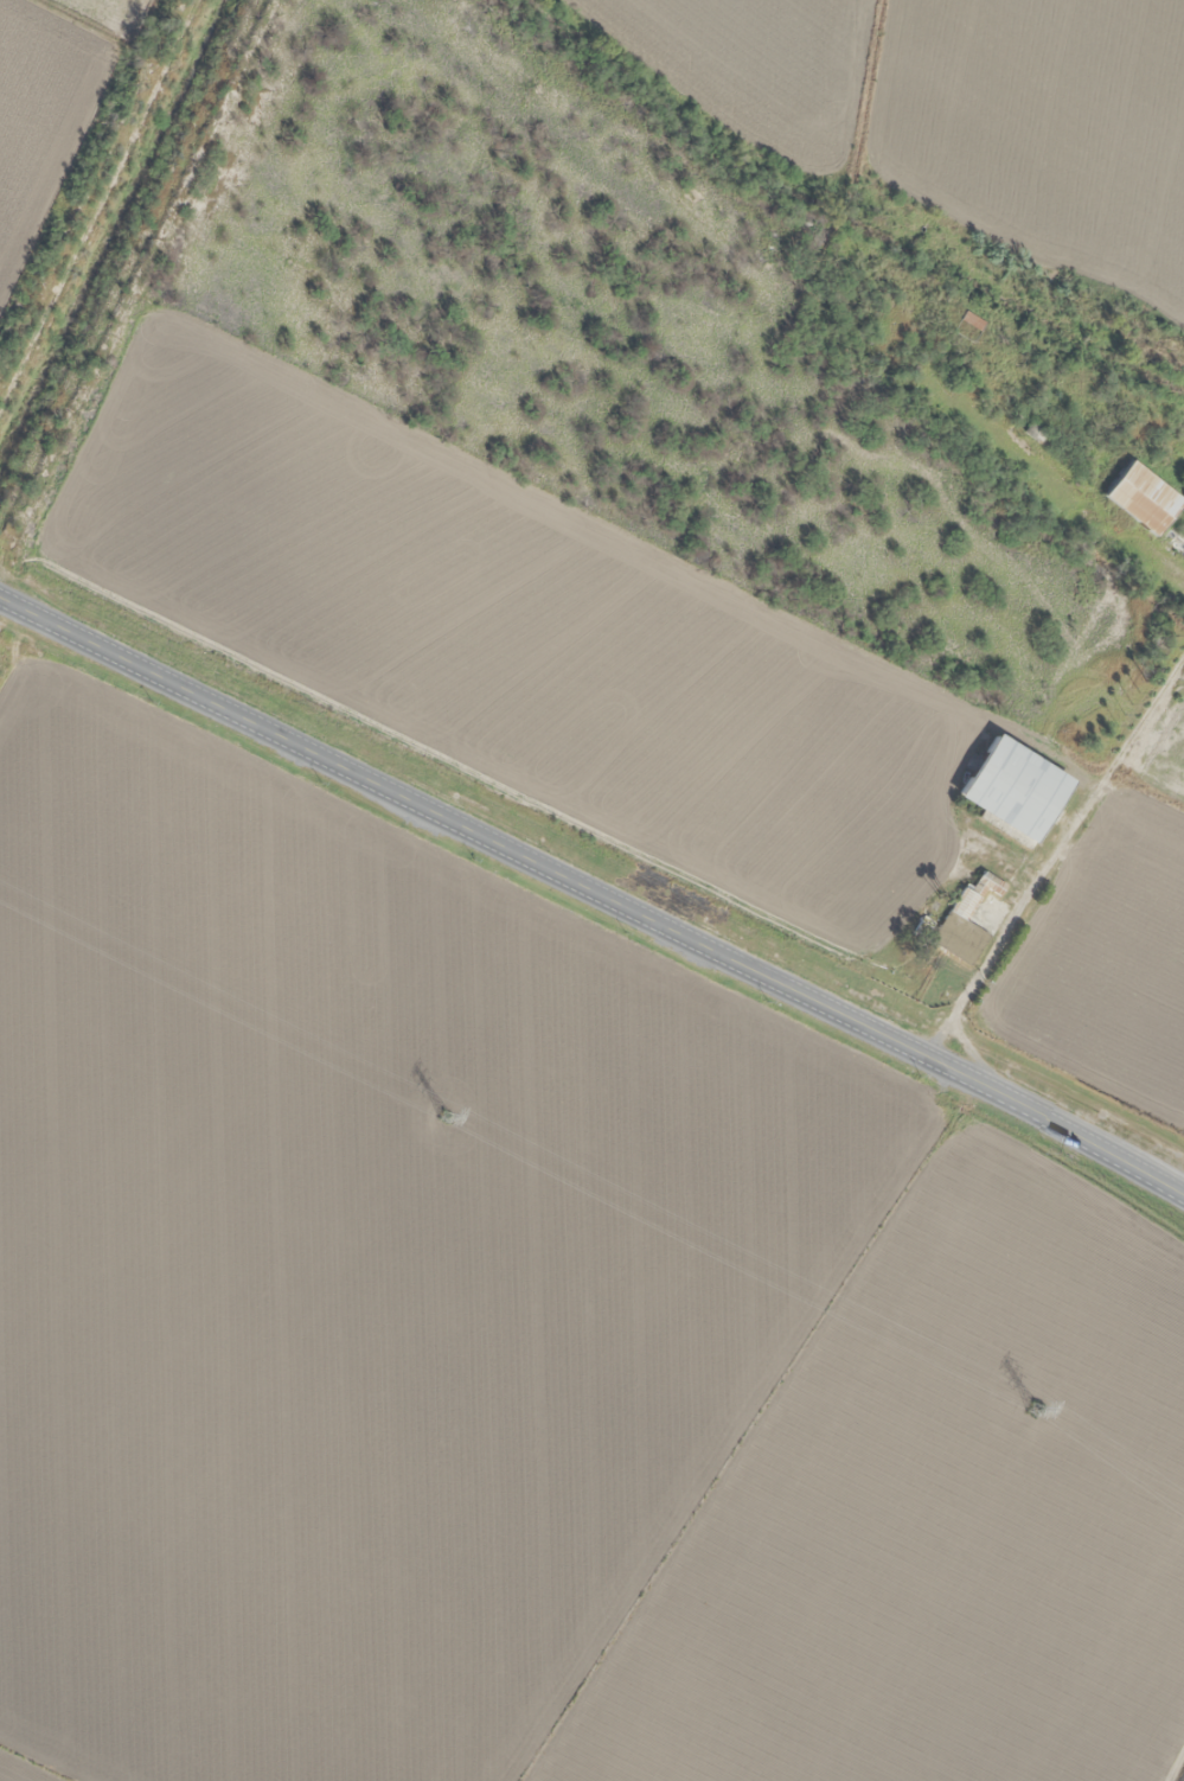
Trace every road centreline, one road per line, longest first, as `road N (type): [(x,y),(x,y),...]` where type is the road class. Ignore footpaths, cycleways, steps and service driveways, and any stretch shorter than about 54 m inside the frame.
road 1 (primary): [(1183,1187),(0,590)]

